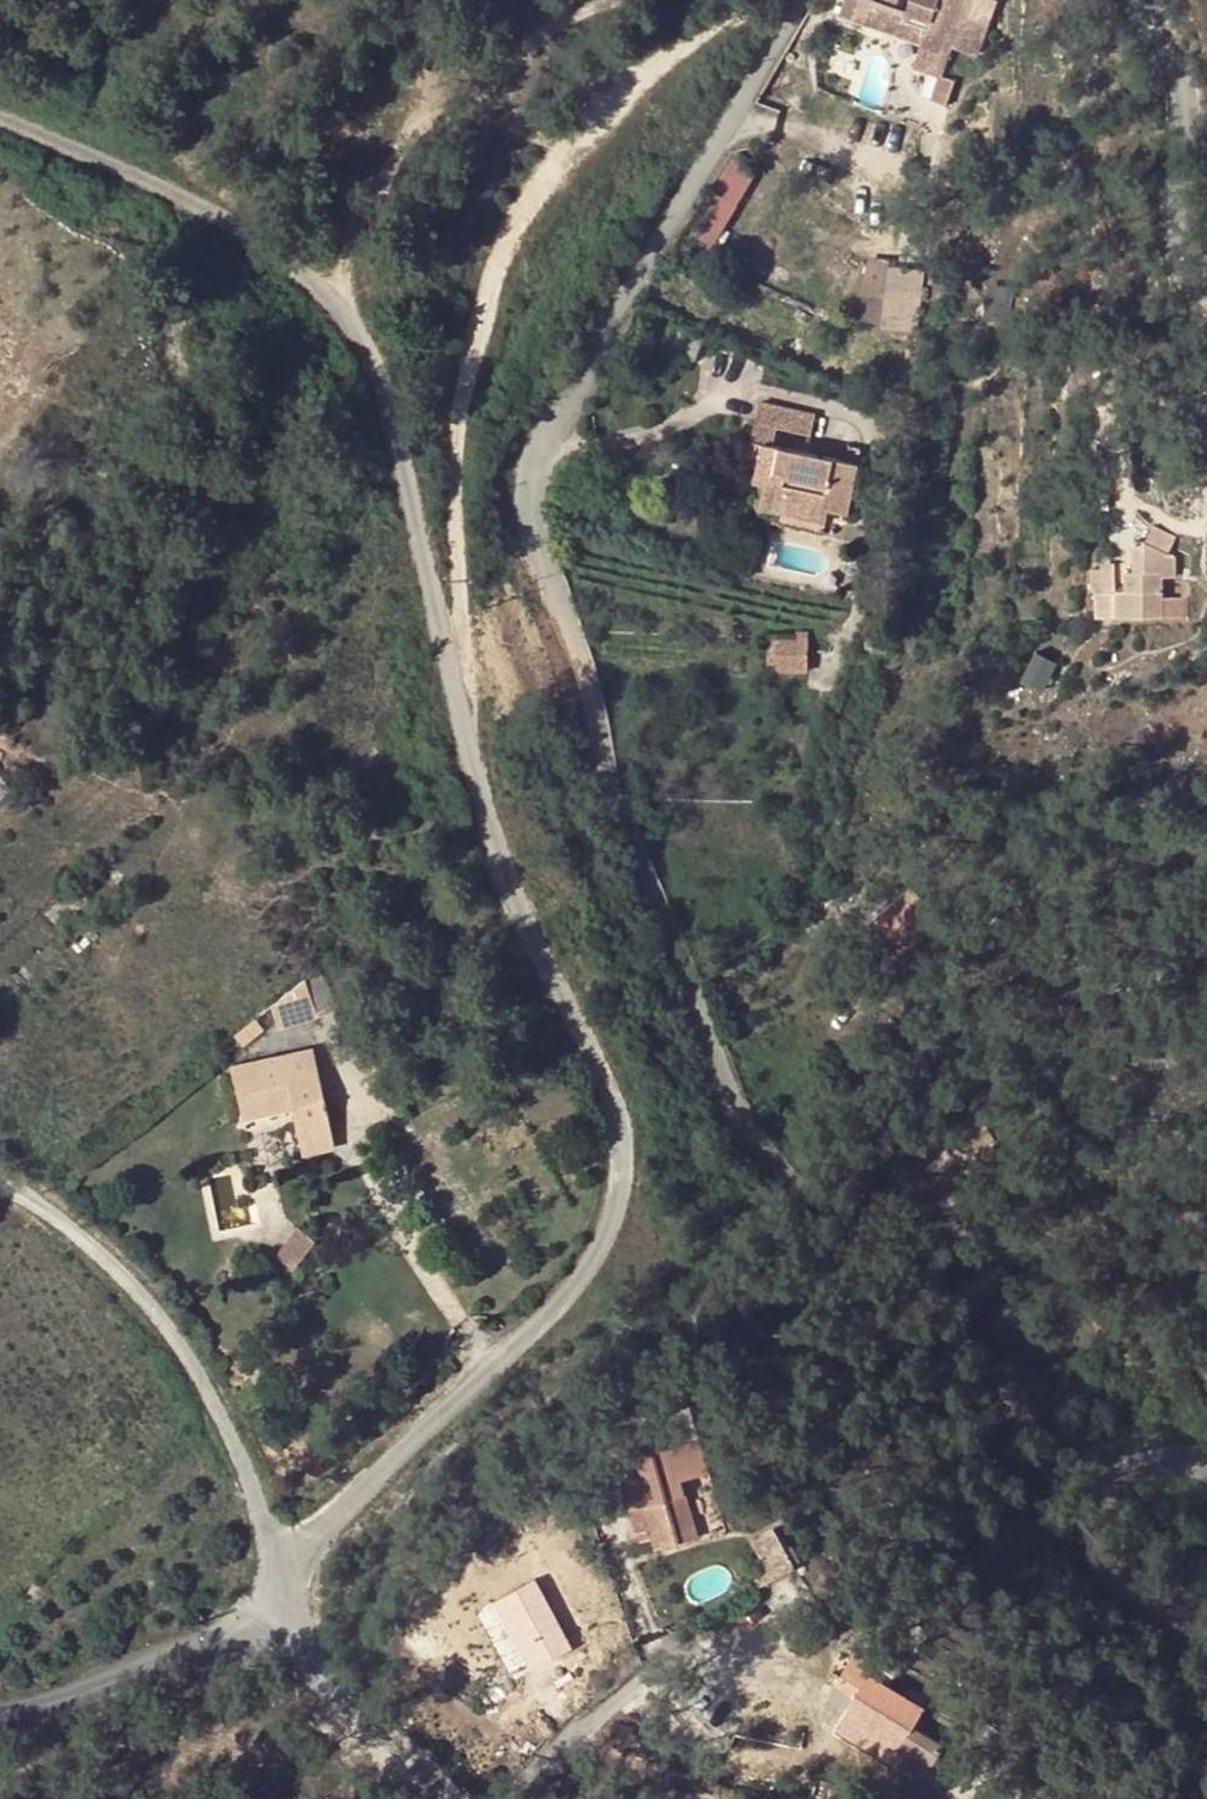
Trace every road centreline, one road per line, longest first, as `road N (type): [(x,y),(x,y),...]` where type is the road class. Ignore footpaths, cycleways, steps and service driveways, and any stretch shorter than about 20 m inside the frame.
road 1 (unclassified): [(286,1571),(599,1261),(622,1205),(628,1163),(615,1095),(515,897),(415,535),(391,410),(352,318),(286,254),(192,200),(0,117)]
road 2 (unclassified): [(1120,1513),(1007,1382),(753,1124),(612,783),(584,646),(531,513),(545,446),(603,337),(803,0)]
road 3 (tertiary): [(286,1571),(257,1475),(179,1331),(88,1240),(0,1190)]
road 4 (unclassified): [(1142,0),(1189,87),(1175,288),(1206,289)]
road 5 (tertiary): [(0,1720),(52,1711),(192,1659),(264,1603)]
road 6 (tertiary): [(264,1603),(447,1798)]
road 7 (tertiary): [(1206,1619),(1148,1586),(1121,1541),(1120,1513)]

